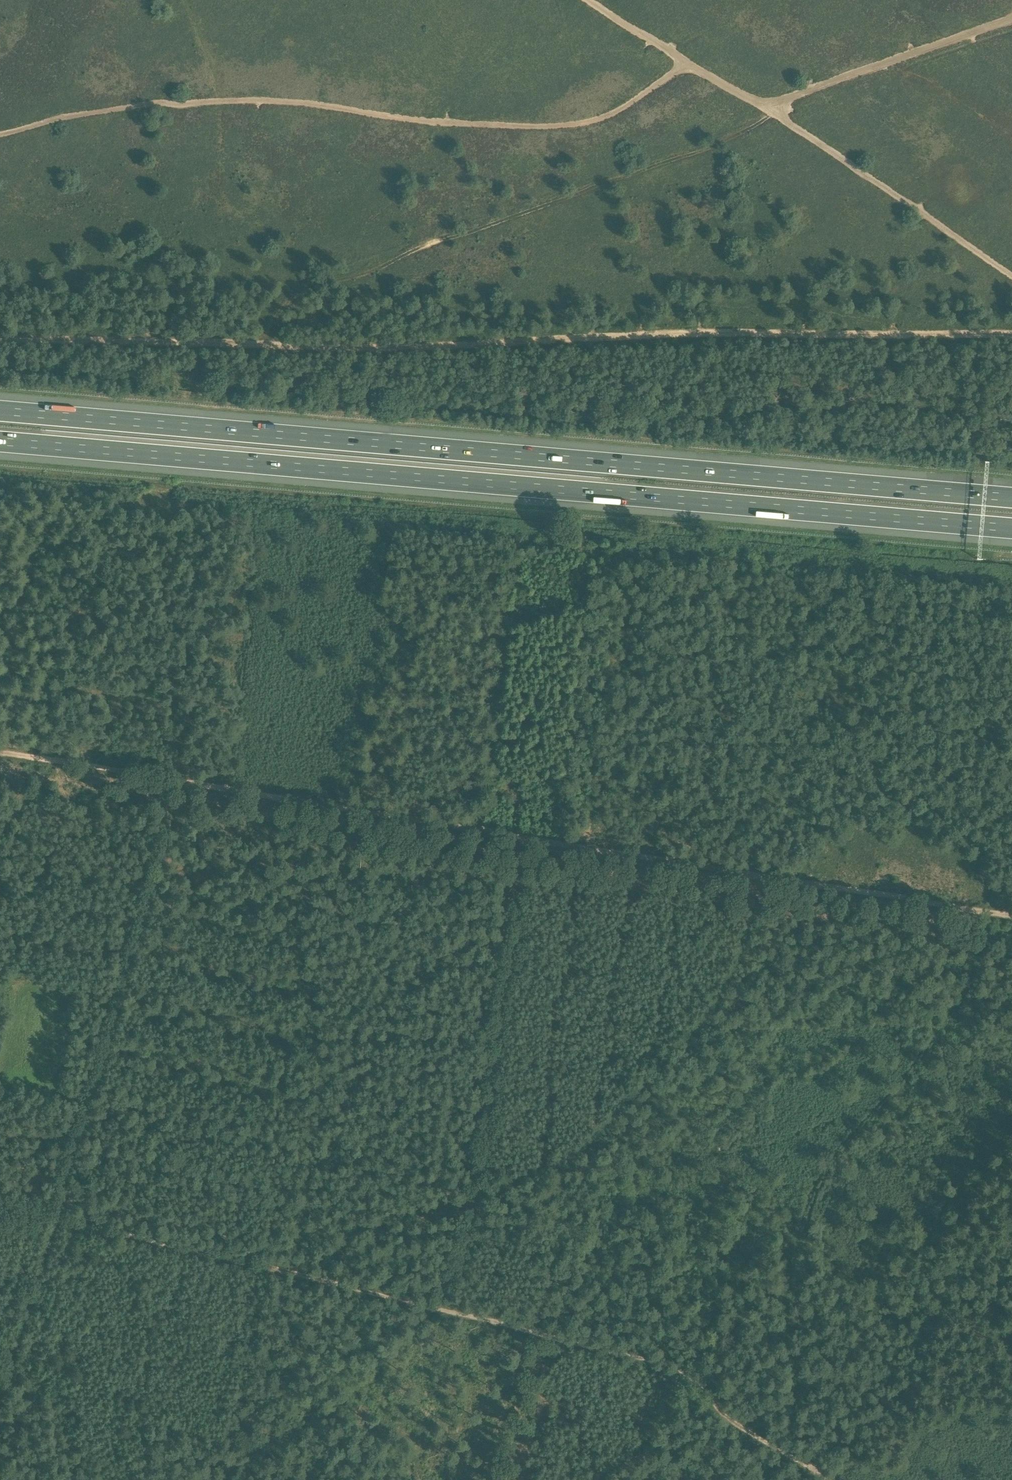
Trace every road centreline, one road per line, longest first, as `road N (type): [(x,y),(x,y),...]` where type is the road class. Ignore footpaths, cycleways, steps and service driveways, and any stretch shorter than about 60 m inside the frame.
road 1 (track): [(1011,916),(0,753)]
road 2 (motorway): [(0,441),(1011,527)]
road 3 (motorway): [(1011,499),(0,413)]
road 4 (track): [(0,339),(386,347),(724,332),(1011,335)]
road 5 (track): [(0,1206),(664,1364),(825,1479)]
road 6 (track): [(259,344),(308,287),(359,278),(422,246),(695,153),(761,123),(791,97),(1011,20)]
road 7 (track): [(0,135),(110,111),(224,101),(423,121),(579,125),(613,115),(687,63)]
road 8 (track): [(588,0),(774,110),(1011,276)]

